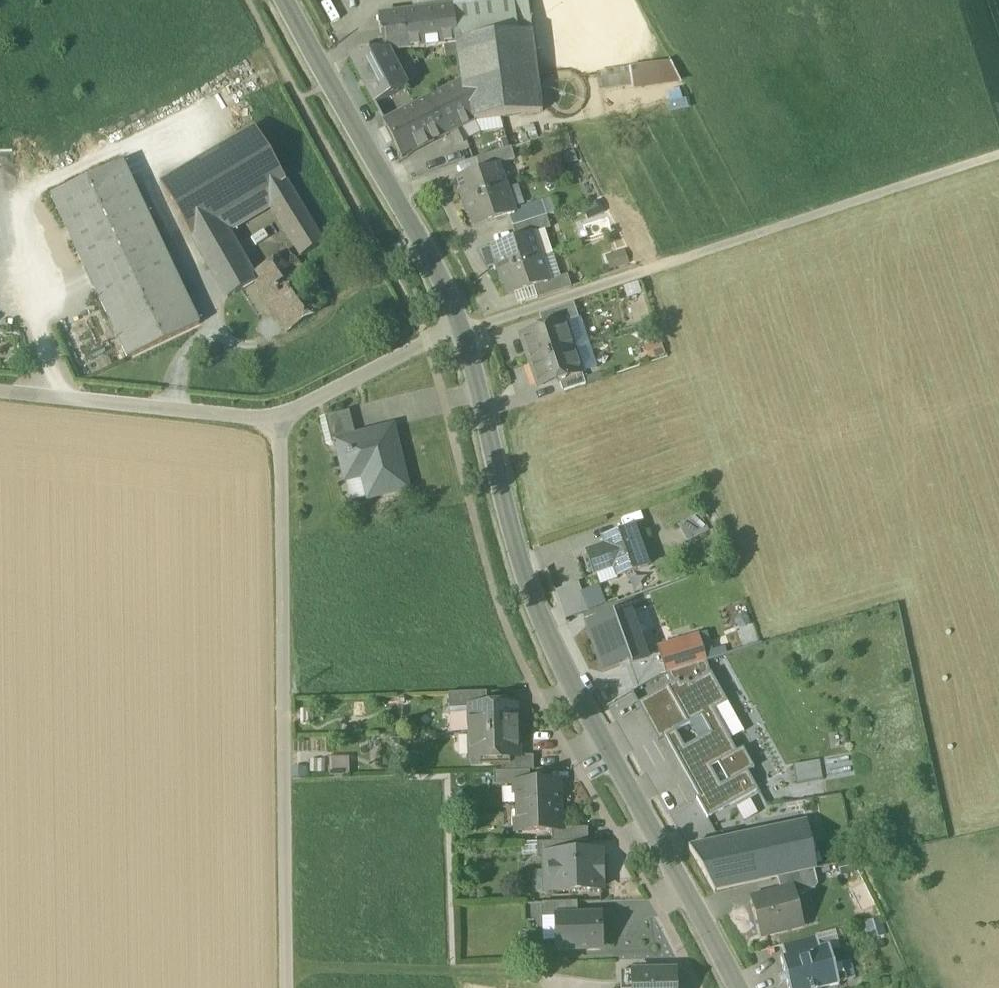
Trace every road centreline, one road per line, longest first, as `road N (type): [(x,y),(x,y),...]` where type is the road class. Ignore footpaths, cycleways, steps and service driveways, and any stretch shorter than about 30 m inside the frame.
road 1 (residential): [(285,987),(281,419),(460,330)]
road 2 (secondary): [(460,330),(520,558),(553,645),(735,987)]
road 3 (track): [(998,154),(642,272)]
road 4 (secondary): [(287,0),(439,275),(460,330)]
road 5 (track): [(281,419),(0,391)]

